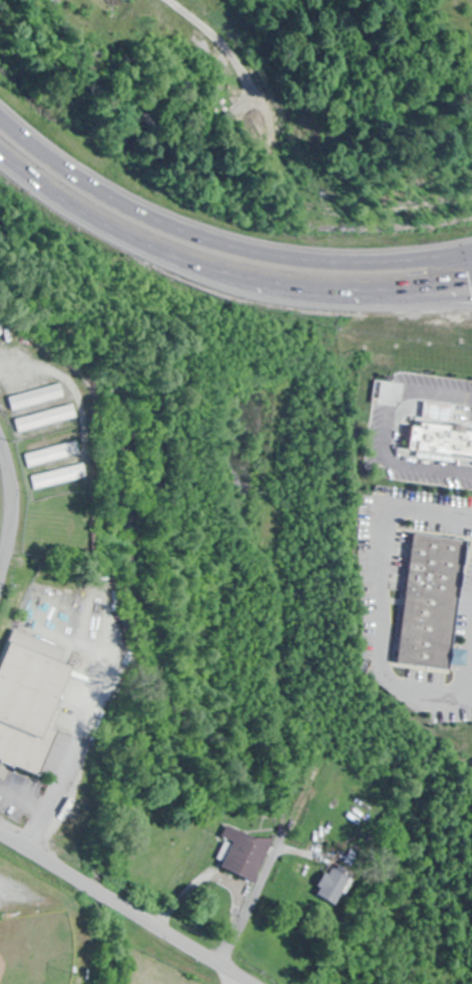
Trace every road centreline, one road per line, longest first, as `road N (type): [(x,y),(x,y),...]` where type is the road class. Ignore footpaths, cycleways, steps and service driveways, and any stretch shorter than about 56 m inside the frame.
road 1 (primary): [(471,245),(366,258),(237,243),(115,195),(0,112)]
road 2 (primary): [(0,155),(109,229),(235,275),(368,290),(471,279)]
road 3 (residential): [(250,983),(0,834)]
road 4 (residential): [(219,965),(277,840),(281,777)]
road 5 (residential): [(172,0),(239,69),(252,96),(245,111)]

